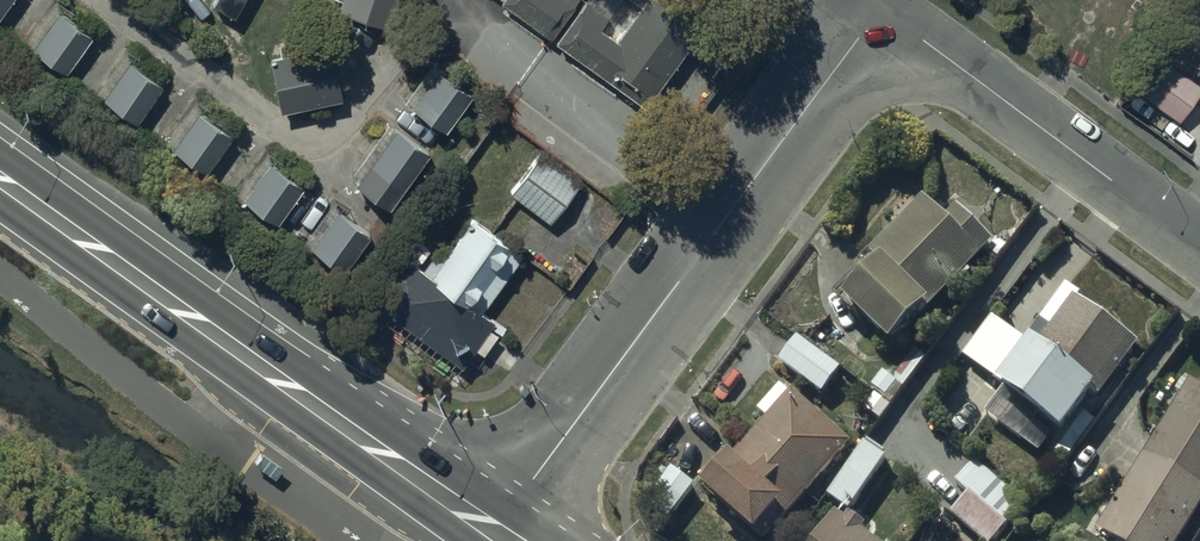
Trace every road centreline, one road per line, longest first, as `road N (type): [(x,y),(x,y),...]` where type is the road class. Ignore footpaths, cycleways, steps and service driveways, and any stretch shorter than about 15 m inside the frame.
road 1 (secondary): [(0,178),(494,532)]
road 2 (residential): [(453,20),(332,141),(301,144),(95,0)]
road 3 (residential): [(1199,245),(880,8)]
road 4 (residential): [(494,532),(723,222)]
road 5 (residential): [(723,222),(453,20)]
road 6 (residential): [(723,222),(880,8)]

